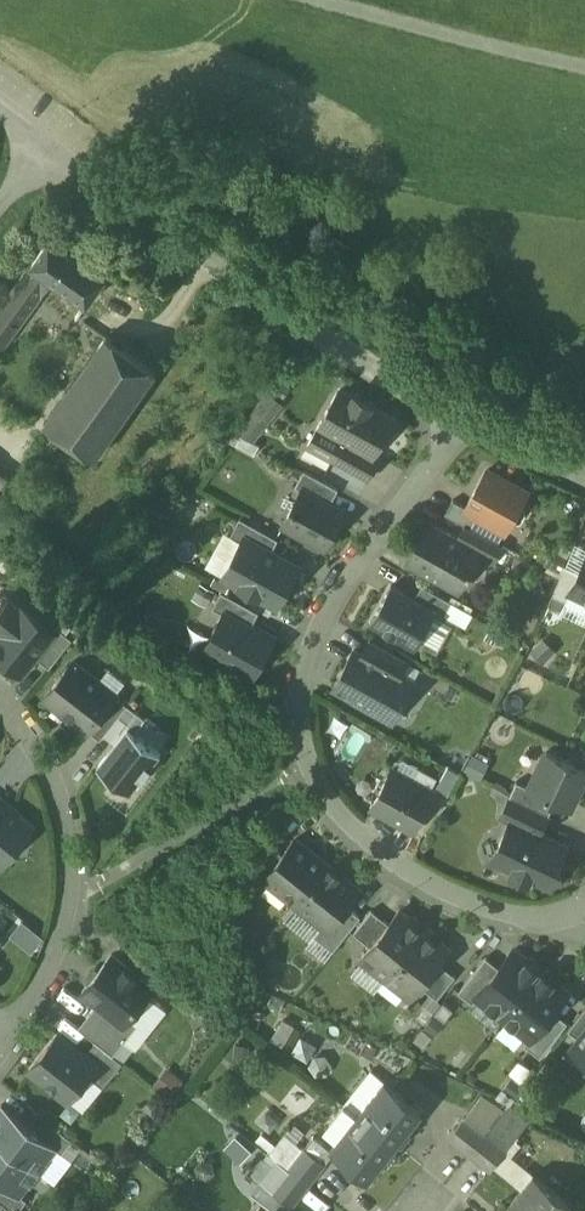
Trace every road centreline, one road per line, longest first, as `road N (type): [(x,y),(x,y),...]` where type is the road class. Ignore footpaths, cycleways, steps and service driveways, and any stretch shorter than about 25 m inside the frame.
road 1 (residential): [(456,417),(342,582),(312,640),(300,702),(304,759),(348,823),(435,888),(495,911),(551,917),(584,900)]
road 2 (residential): [(50,140),(269,308),(456,417)]
road 3 (residential): [(0,693),(24,714),(52,766),(71,834),(71,893),(58,940),(6,1031)]
road 4 (residential): [(456,417),(584,484)]

